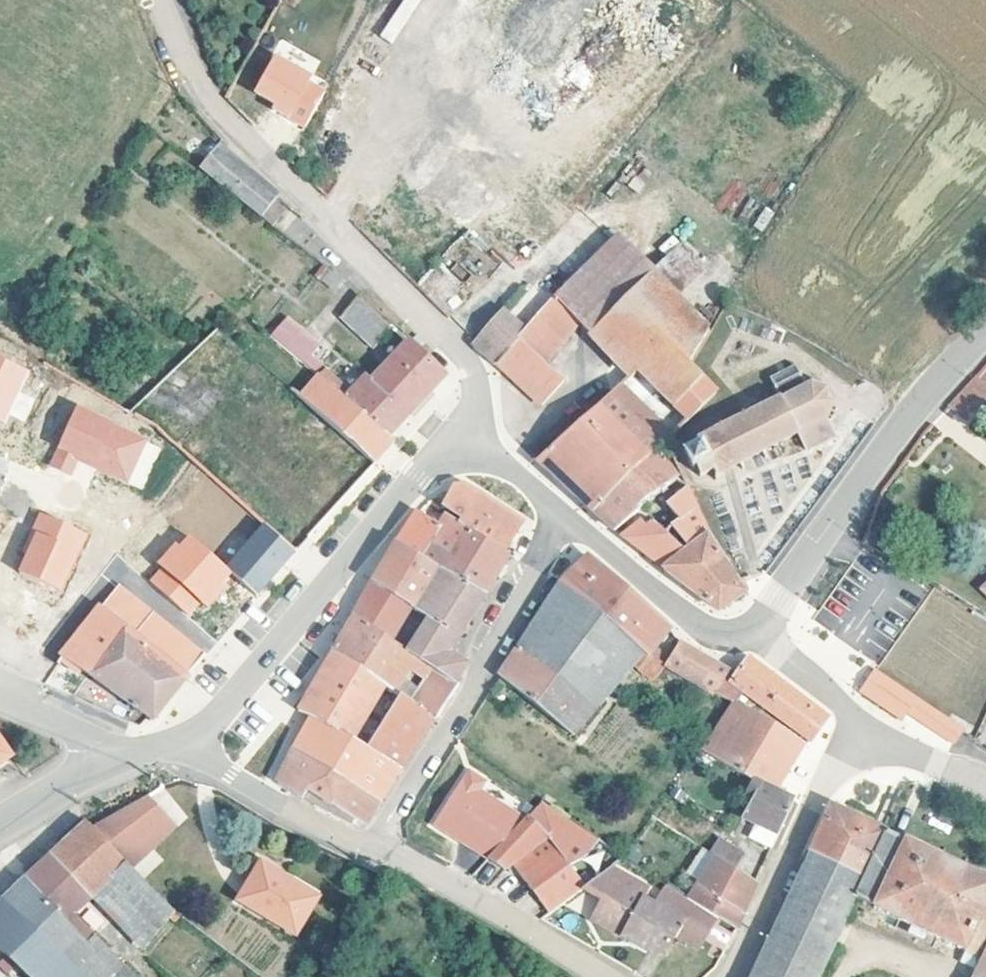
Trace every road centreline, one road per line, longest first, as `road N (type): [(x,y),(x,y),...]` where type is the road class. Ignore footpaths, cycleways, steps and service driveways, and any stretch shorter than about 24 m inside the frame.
road 1 (residential): [(481,457),(469,365),(217,110),(159,0)]
road 2 (tertiary): [(208,735),(423,468),(447,456),(481,457)]
road 3 (residential): [(568,523),(369,847)]
road 4 (tertiary): [(757,625),(915,412),(985,337)]
road 5 (residential): [(729,976),(860,719)]
road 6 (residential): [(369,847),(593,976)]
road 7 (tertiary): [(568,523),(712,634),(736,635),(757,625)]
road 8 (residential): [(208,735),(223,774),(369,847)]
road 9 (residential): [(860,719),(887,743),(985,788)]
road 10 (residential): [(757,625),(860,719)]
road 11 (residential): [(107,768),(95,744),(65,719),(0,694)]
road 12 (tertiary): [(0,828),(107,768)]

